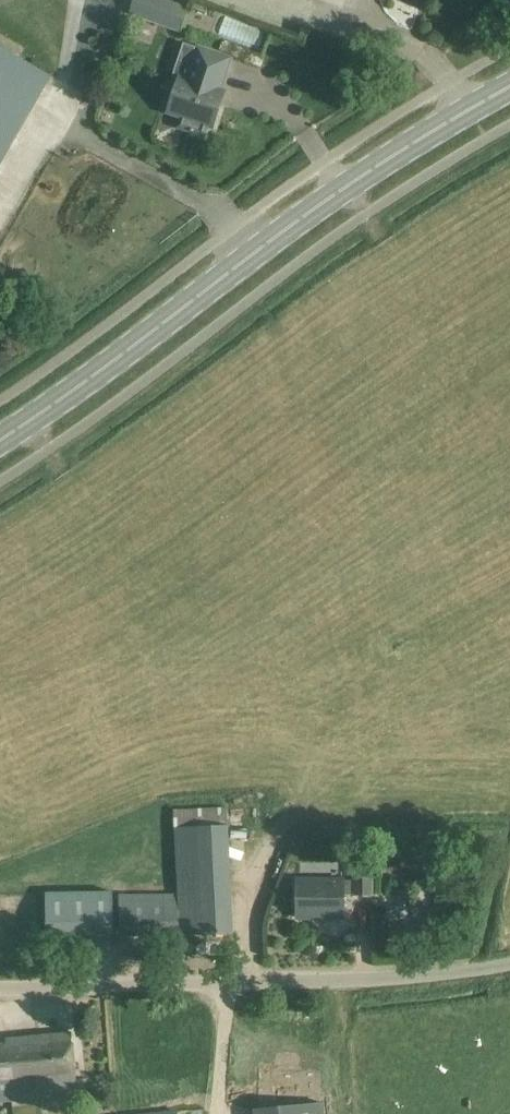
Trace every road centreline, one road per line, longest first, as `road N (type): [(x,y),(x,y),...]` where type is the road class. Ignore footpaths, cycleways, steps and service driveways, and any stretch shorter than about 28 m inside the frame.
road 1 (unclassified): [(0,994),(337,984),(509,968)]
road 2 (secondary): [(0,445),(251,257)]
road 3 (secondary): [(345,189),(471,110)]
road 4 (unclassified): [(345,189),(295,123),(245,88)]

